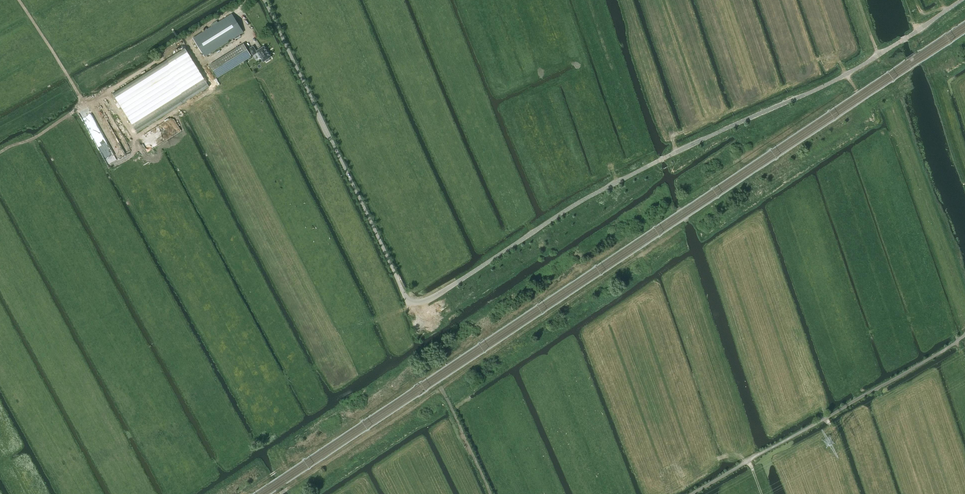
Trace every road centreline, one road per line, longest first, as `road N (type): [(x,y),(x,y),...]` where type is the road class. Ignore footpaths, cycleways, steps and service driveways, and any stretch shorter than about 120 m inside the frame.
road 1 (tertiary): [(416,302),(613,184),(847,75),(962,0)]
road 2 (tertiary): [(416,302),(406,297),(264,0)]
road 3 (unclassified): [(690,493),(964,335)]
road 4 (track): [(19,0),(85,104),(247,0)]

